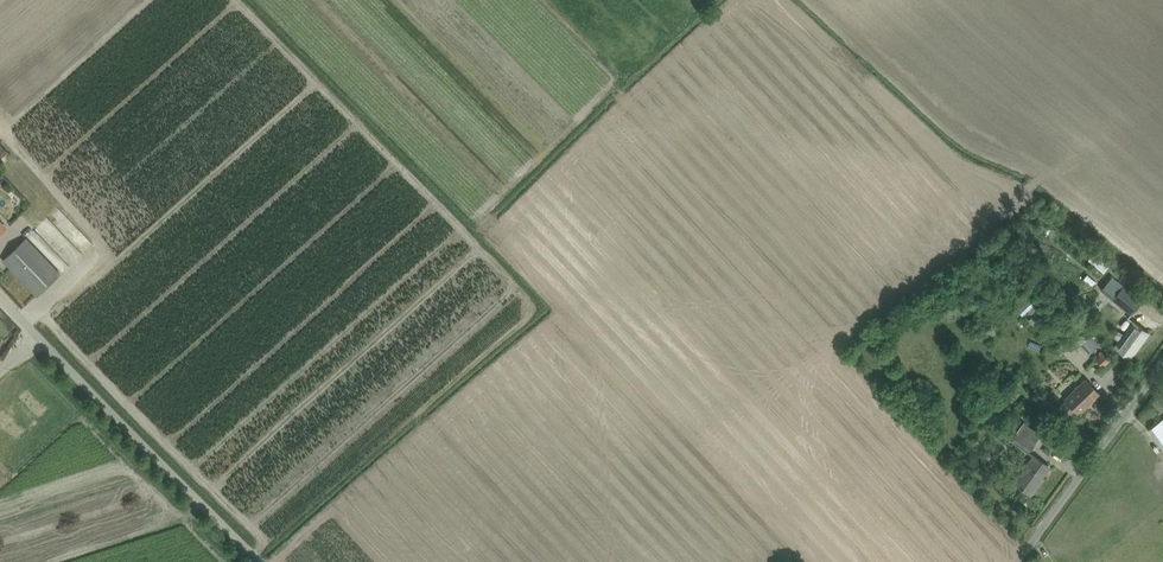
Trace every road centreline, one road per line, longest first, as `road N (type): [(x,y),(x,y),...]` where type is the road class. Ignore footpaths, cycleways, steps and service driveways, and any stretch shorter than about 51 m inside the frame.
road 1 (unclassified): [(263,561),(0,296)]
road 2 (unclassified): [(1016,561),(1068,478),(1162,357)]

